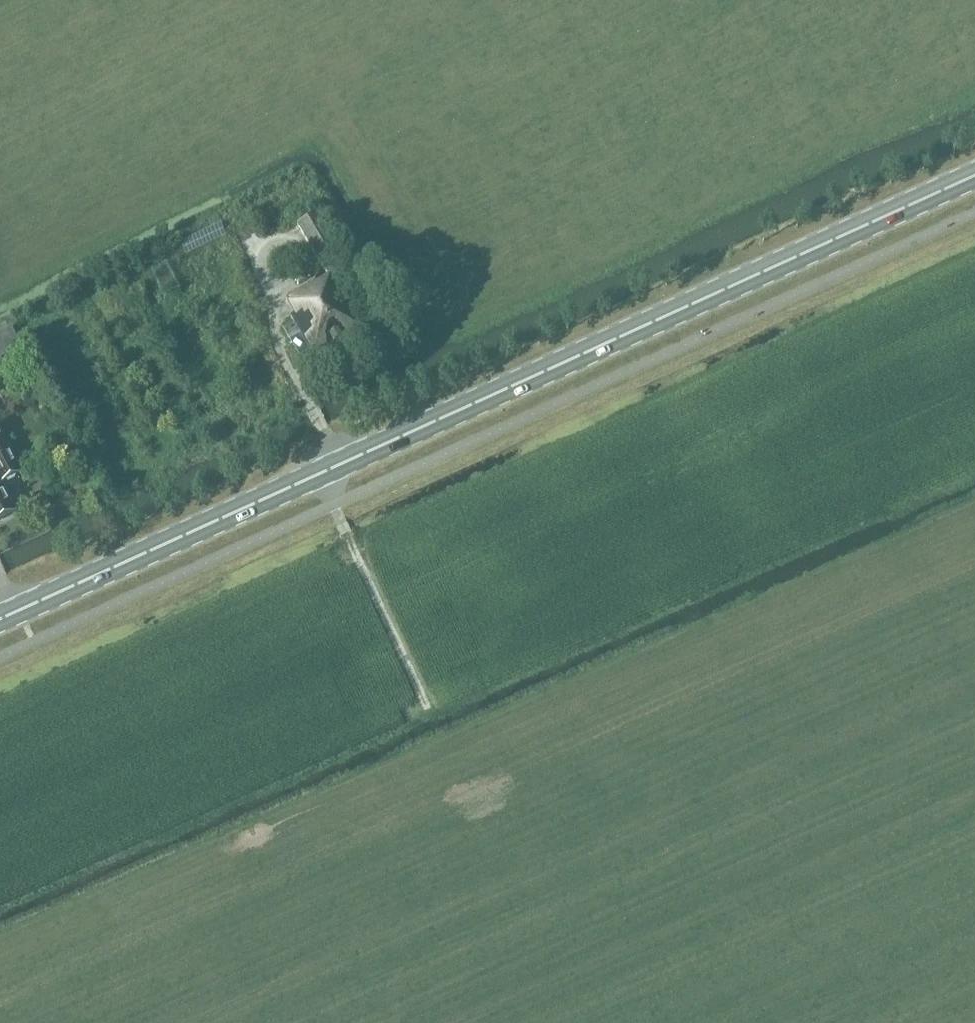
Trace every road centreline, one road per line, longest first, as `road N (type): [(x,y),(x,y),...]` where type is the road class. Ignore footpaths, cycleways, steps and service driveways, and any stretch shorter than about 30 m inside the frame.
road 1 (secondary): [(0,620),(974,173)]
road 2 (track): [(430,707),(320,474)]

